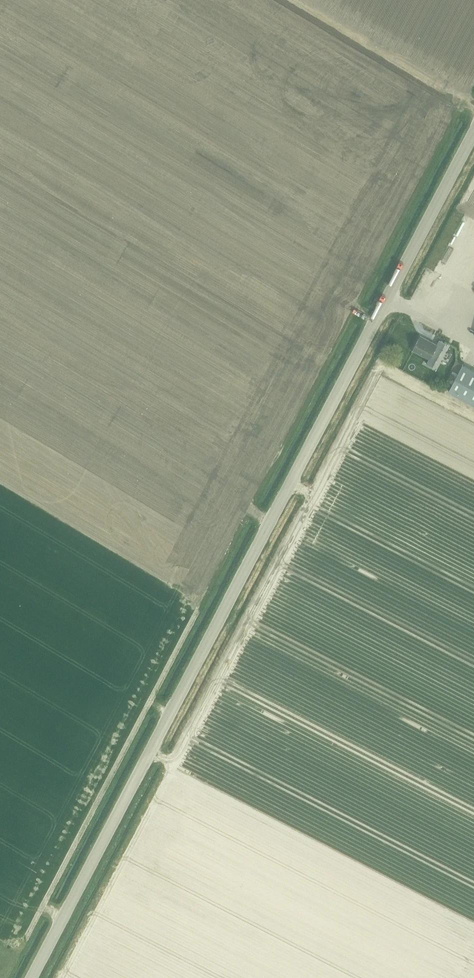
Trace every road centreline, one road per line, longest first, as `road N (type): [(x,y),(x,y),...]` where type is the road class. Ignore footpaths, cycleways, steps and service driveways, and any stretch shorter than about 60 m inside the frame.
road 1 (tertiary): [(31,977),(473,133)]

